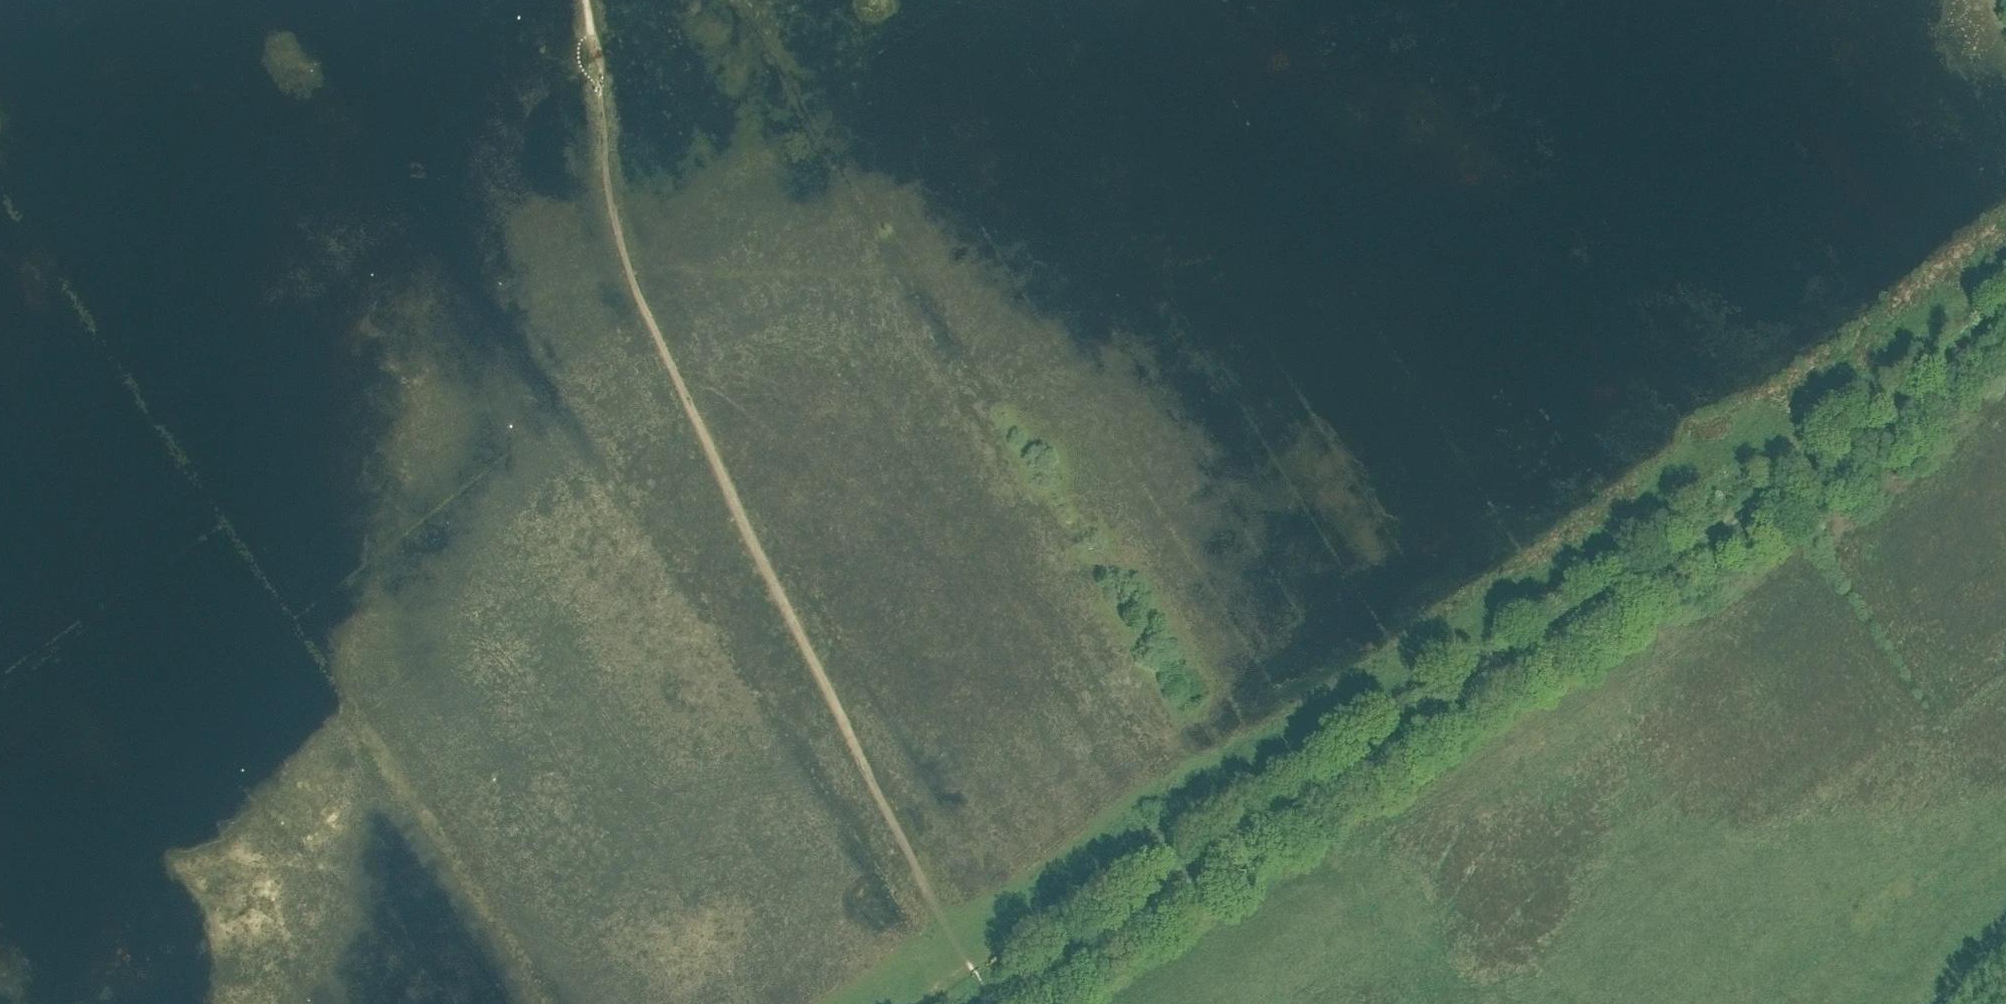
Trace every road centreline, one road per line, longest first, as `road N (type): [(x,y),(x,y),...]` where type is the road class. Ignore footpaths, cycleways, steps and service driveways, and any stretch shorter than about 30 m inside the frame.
road 1 (track): [(982,1003),(1707,530),(2005,308)]

